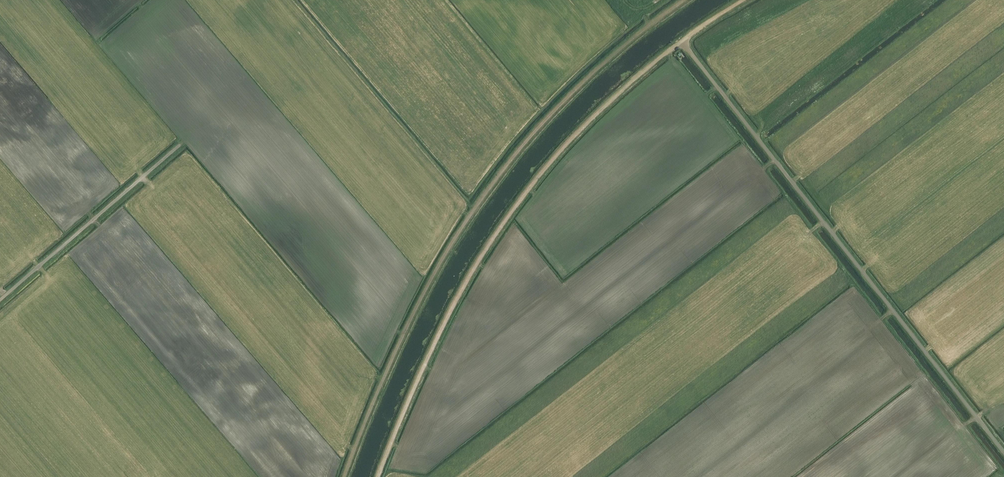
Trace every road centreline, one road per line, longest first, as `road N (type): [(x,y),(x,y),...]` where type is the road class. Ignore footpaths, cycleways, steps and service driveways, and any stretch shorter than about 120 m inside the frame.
road 1 (track): [(682,42),(587,122),(495,236),(422,370),(378,476)]
road 2 (unclassified): [(1003,452),(682,42)]
road 3 (track): [(0,299),(181,143)]

